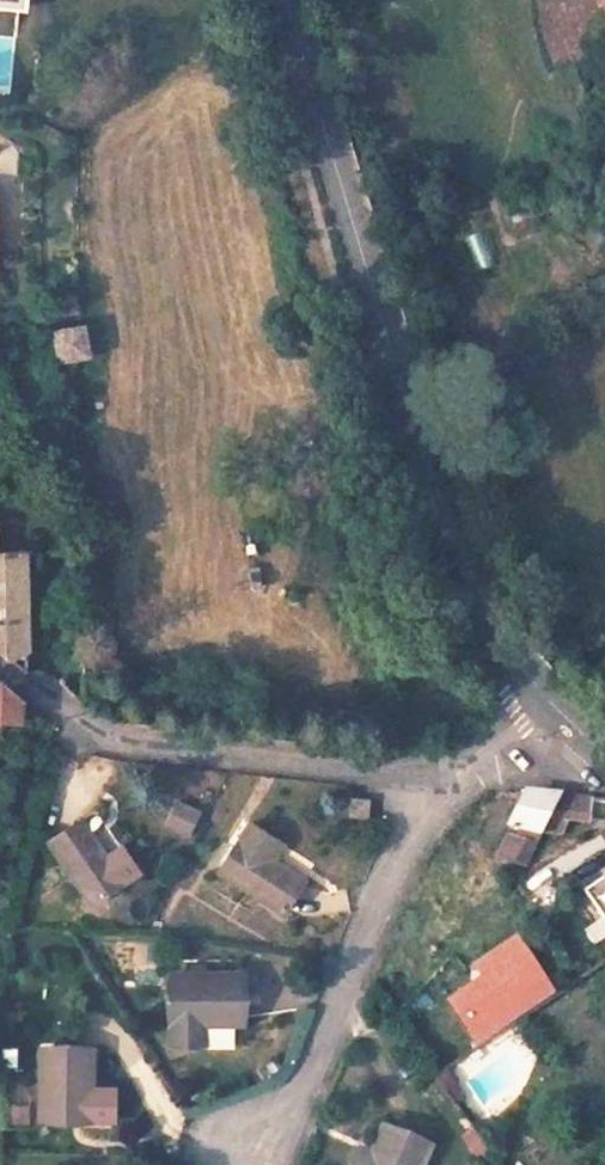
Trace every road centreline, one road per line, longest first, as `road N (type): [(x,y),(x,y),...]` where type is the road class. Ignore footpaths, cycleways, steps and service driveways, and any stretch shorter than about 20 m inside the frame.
road 1 (tertiary): [(560,734),(474,603),(281,0)]
road 2 (residential): [(0,668),(94,746),(418,786),(560,734)]

